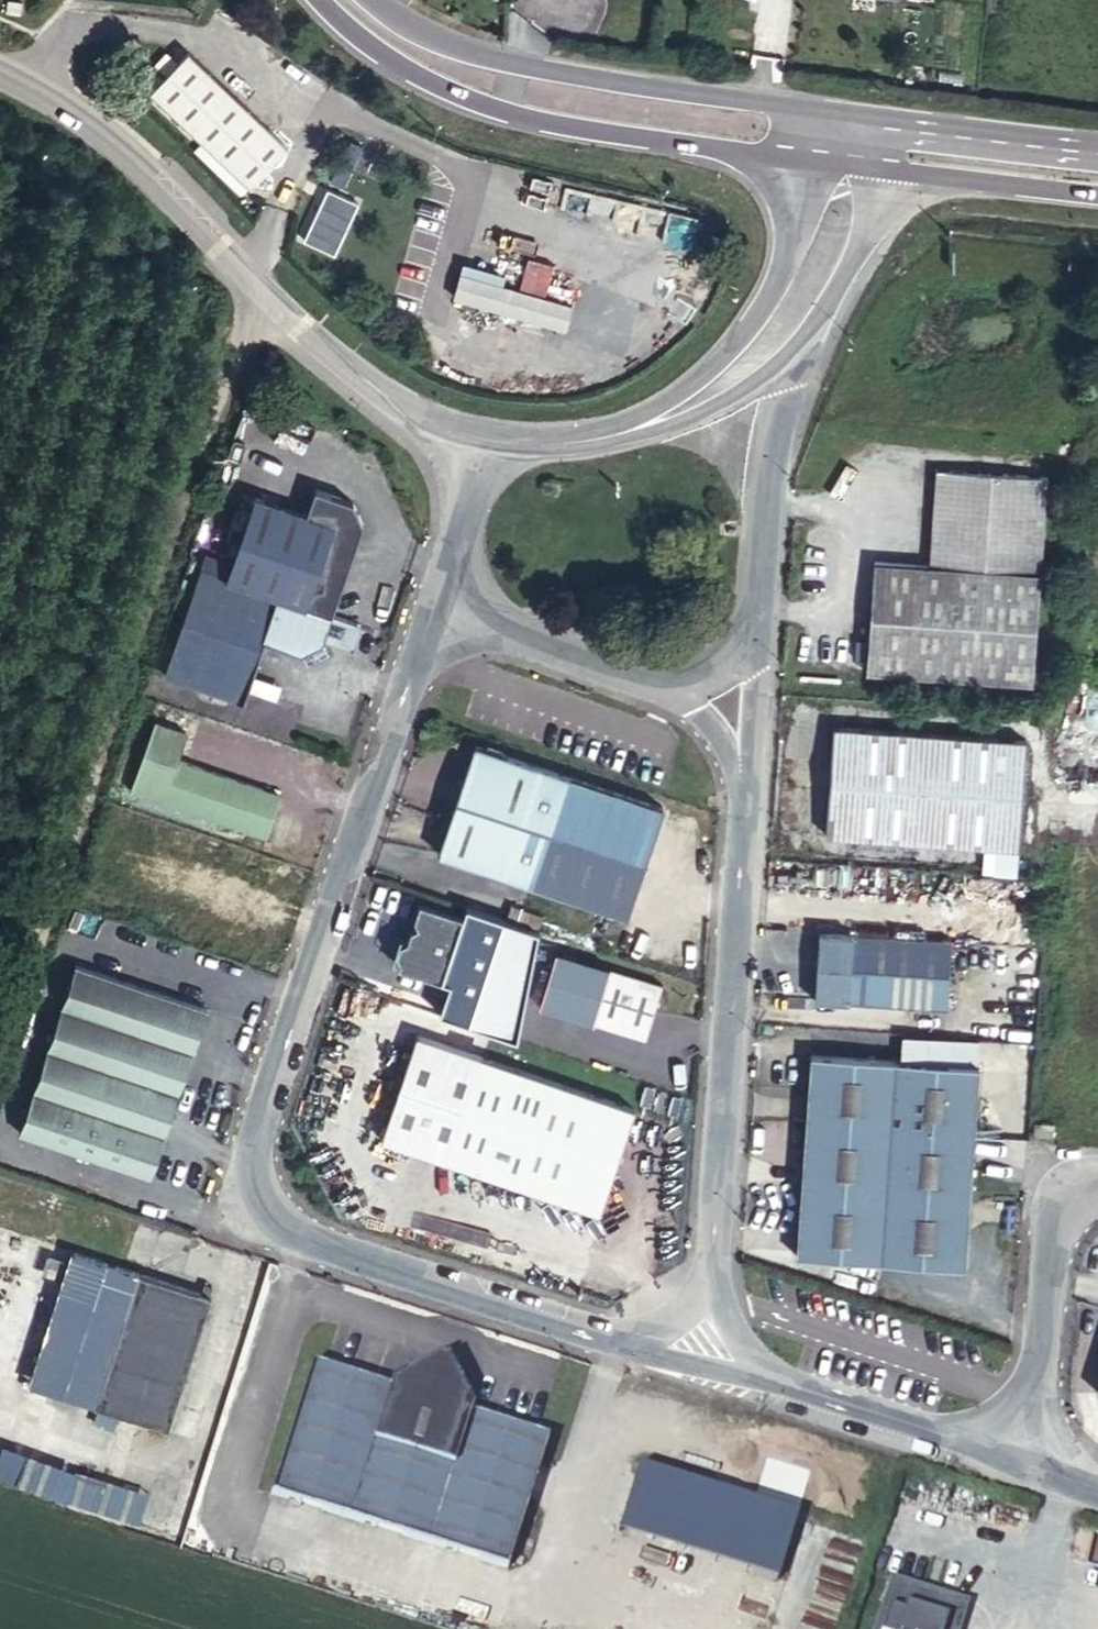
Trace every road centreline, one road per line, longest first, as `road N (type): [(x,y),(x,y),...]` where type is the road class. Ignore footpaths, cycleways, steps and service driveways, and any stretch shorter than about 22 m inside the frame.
road 1 (unclassified): [(705,1365),(266,1227),(249,1192),(258,1128),(436,590)]
road 2 (track): [(253,279),(0,1059)]
road 3 (unclassified): [(705,1365),(722,1063),(759,676)]
road 4 (tertiary): [(470,433),(373,386),(235,264),(132,158),(0,69)]
road 5 (primary): [(327,0),(359,35),(486,106),(801,159)]
road 6 (primary): [(814,105),(530,66),(440,41),(370,0)]
road 7 (unclassified): [(436,590),(577,653),(683,681),(759,676)]
road 8 (unclassified): [(1022,1461),(705,1365)]
road 9 (unclassified): [(759,676),(783,364)]
road 10 (tertiary): [(801,159),(779,281),(722,357),(655,422)]
road 11 (unclassified): [(1097,1194),(1074,1206),(1049,1251),(1022,1461)]
road 12 (tertiary): [(783,364),(816,329),(854,262),(884,171)]
road 13 (primary): [(884,171),(1097,193)]
road 14 (primary): [(1097,142),(890,117)]
road 15 (tertiary): [(655,422),(559,443),(470,433)]
road 16 (unclassified): [(436,590),(470,433)]
road 17 (tertiary): [(655,422),(704,416),(783,364)]

